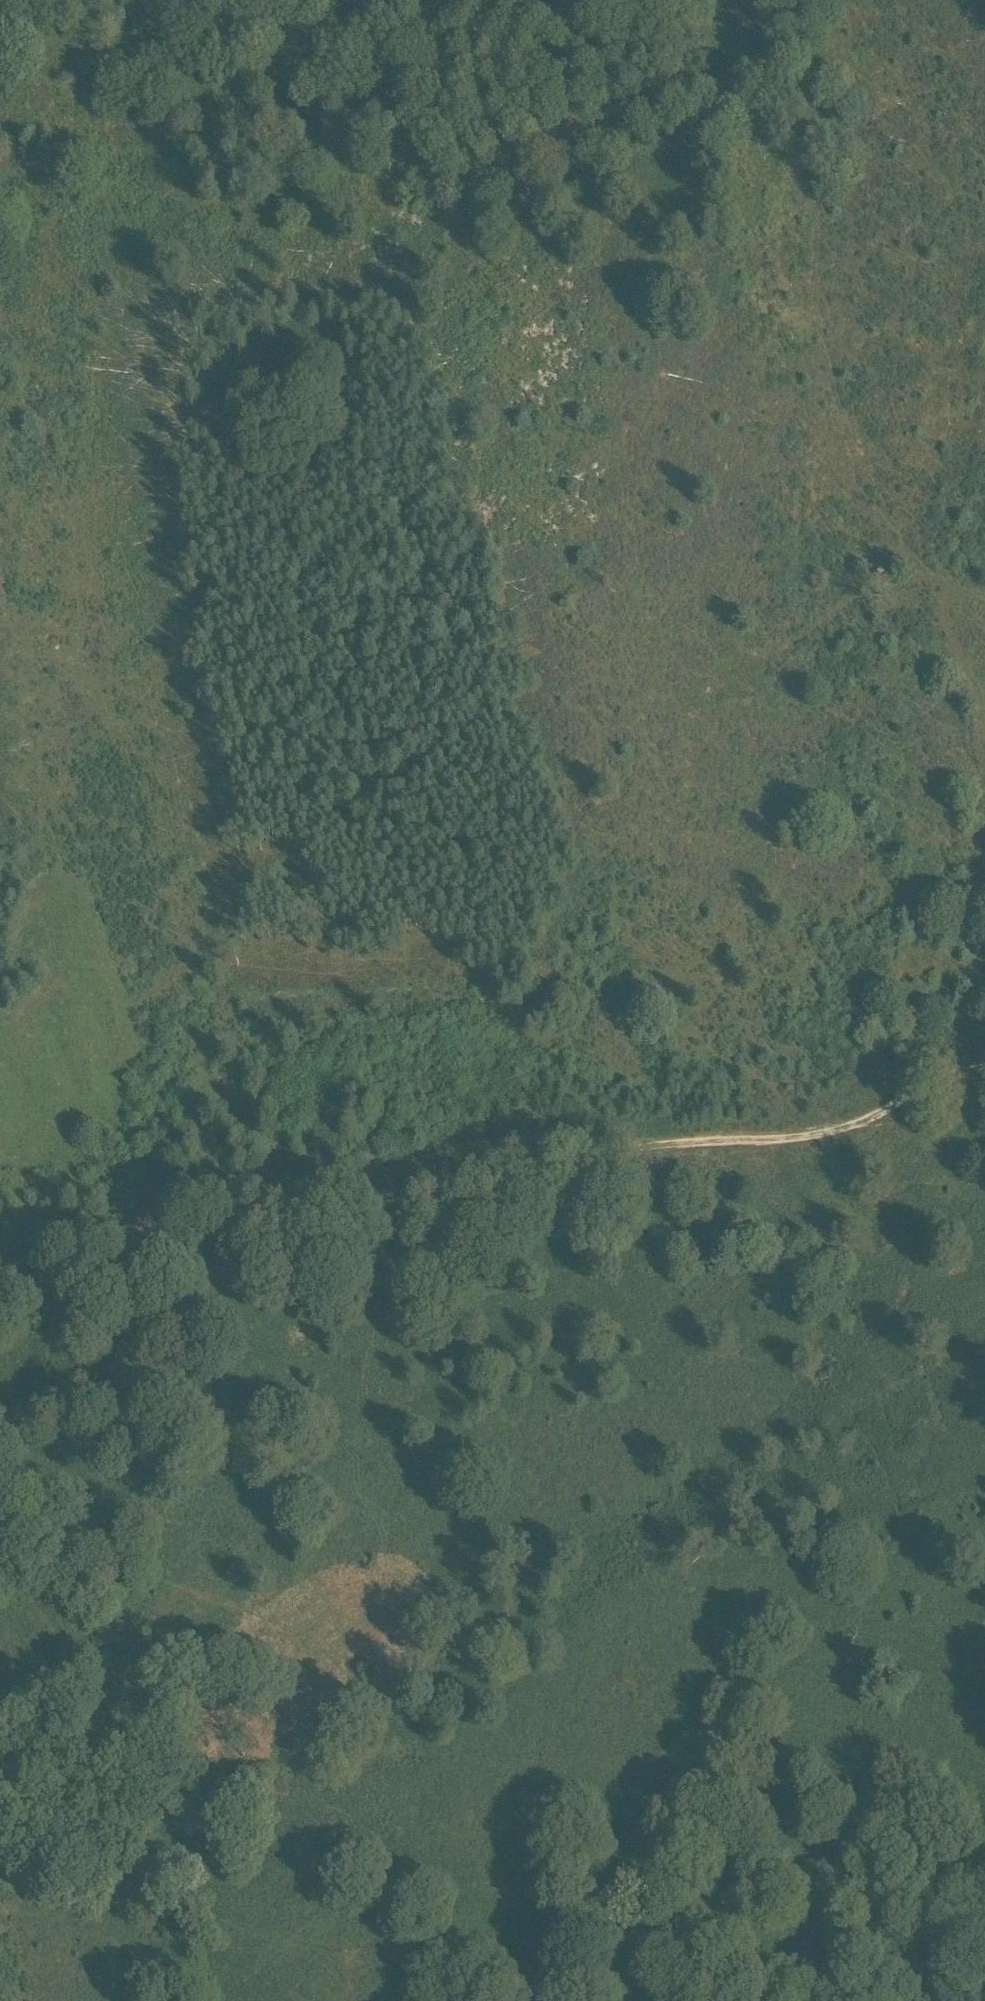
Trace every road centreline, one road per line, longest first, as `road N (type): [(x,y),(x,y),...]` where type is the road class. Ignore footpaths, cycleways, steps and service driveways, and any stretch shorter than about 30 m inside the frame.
road 1 (track): [(0,1281),(82,1256),(244,1233),(670,1144),(835,1139),(984,1076)]

